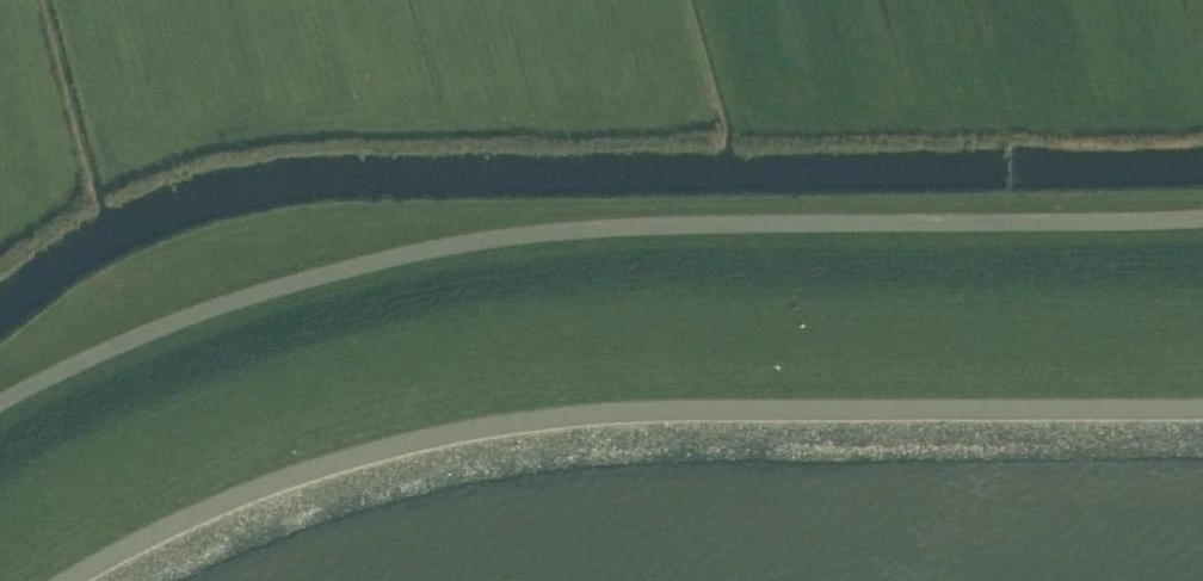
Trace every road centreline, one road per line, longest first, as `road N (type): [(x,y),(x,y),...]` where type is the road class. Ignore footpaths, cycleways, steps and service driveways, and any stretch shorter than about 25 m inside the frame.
road 1 (unclassified): [(0,417),(212,321),(359,275),(511,246),(666,233),(1202,228)]
road 2 (unclassified): [(112,580),(218,526),(310,493),(385,469),(560,436),(1202,421)]

